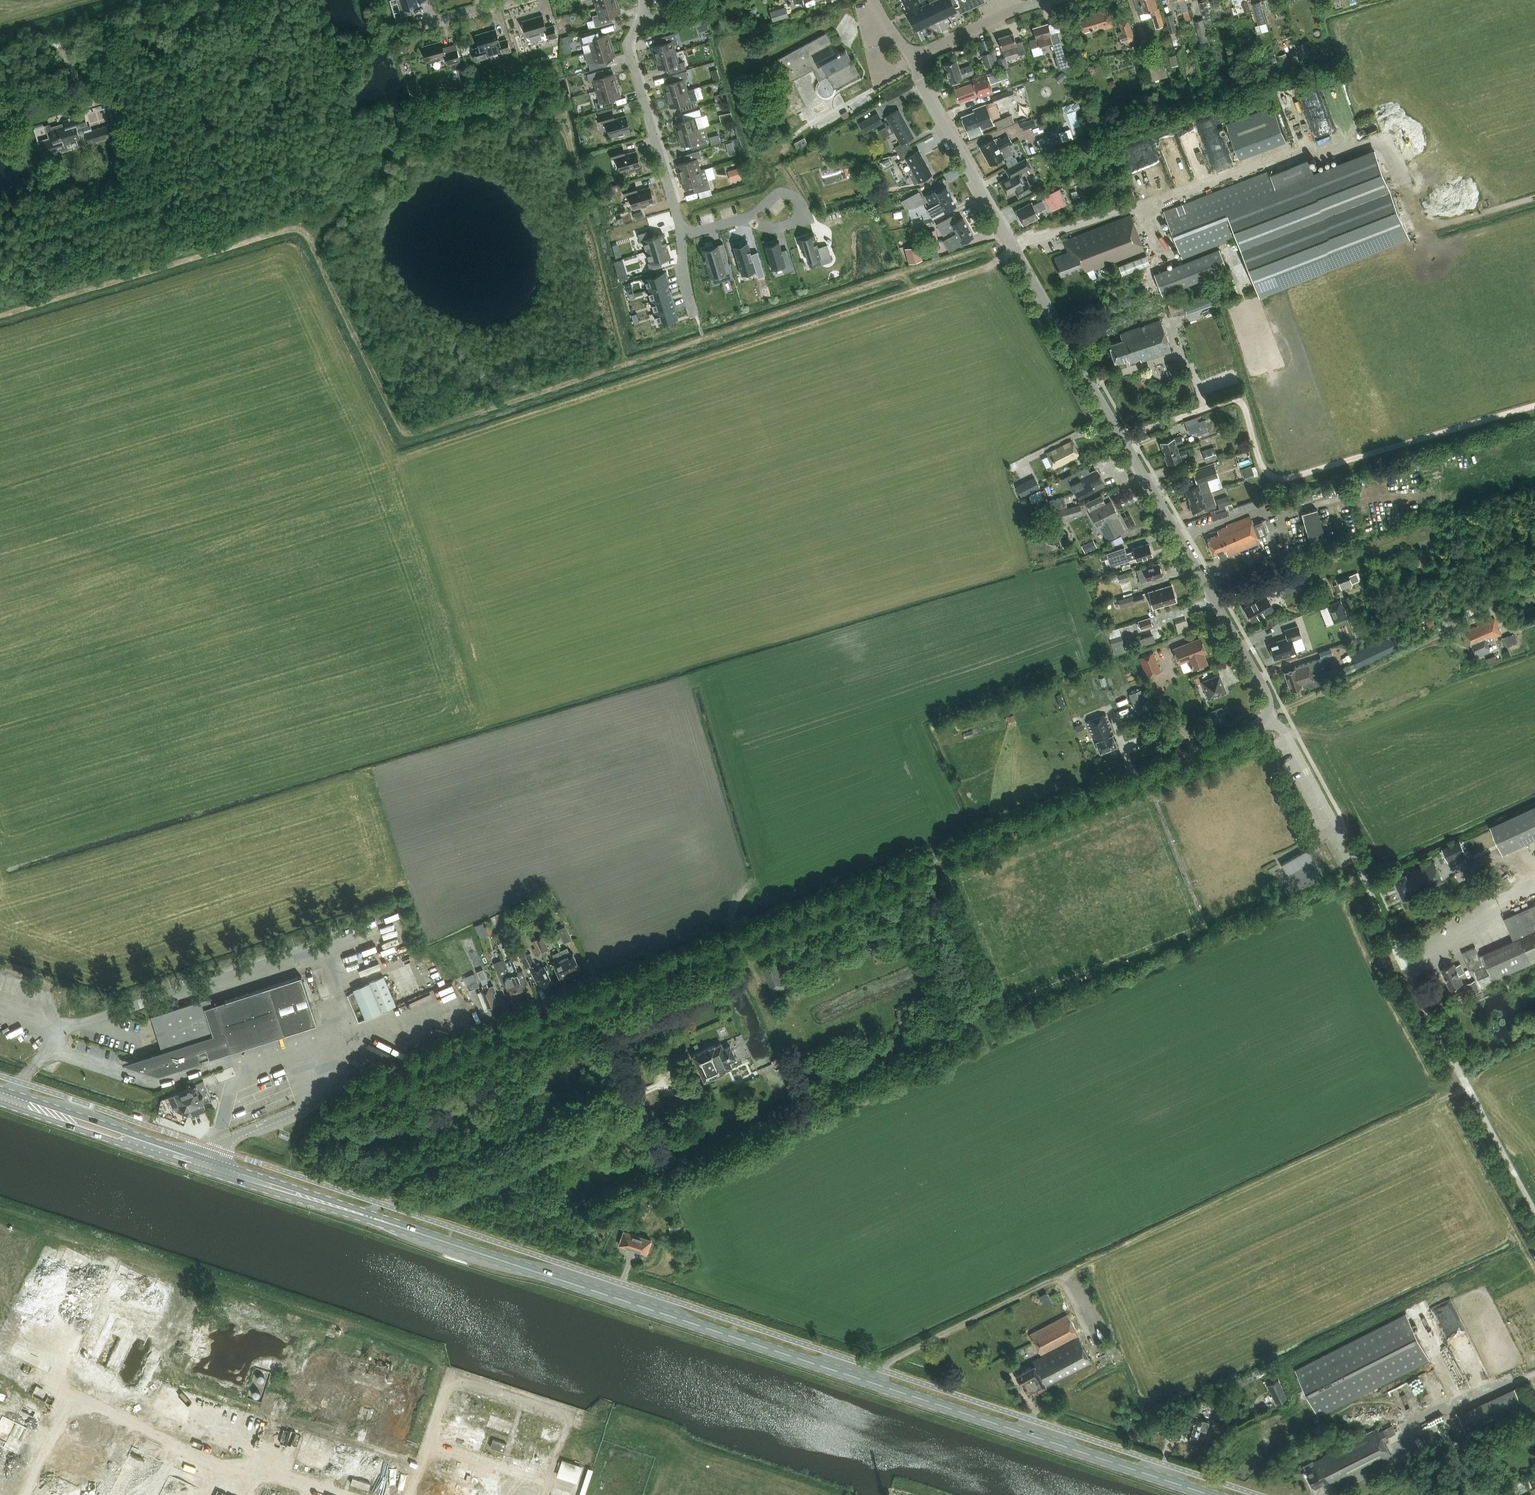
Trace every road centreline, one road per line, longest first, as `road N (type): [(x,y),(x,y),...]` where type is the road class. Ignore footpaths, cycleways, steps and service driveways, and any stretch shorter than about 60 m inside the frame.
road 1 (unclassified): [(207,1165),(220,1145),(370,1082),(1268,723)]
road 2 (secondary): [(1207,1494),(207,1165)]
road 3 (unclassified): [(1268,723),(1259,679),(911,61)]
road 4 (unclassified): [(1268,723),(1292,740),(1470,1090)]
road 5 (track): [(871,1383),(891,1362),(1053,1281),(1080,1302)]
road 6 (residential): [(685,240),(629,46),(643,15)]
road 7 (unclassified): [(209,0),(54,47)]
road 8 (unclassified): [(911,61),(1041,0)]
road 9 (secondary): [(121,1136),(0,1096)]

